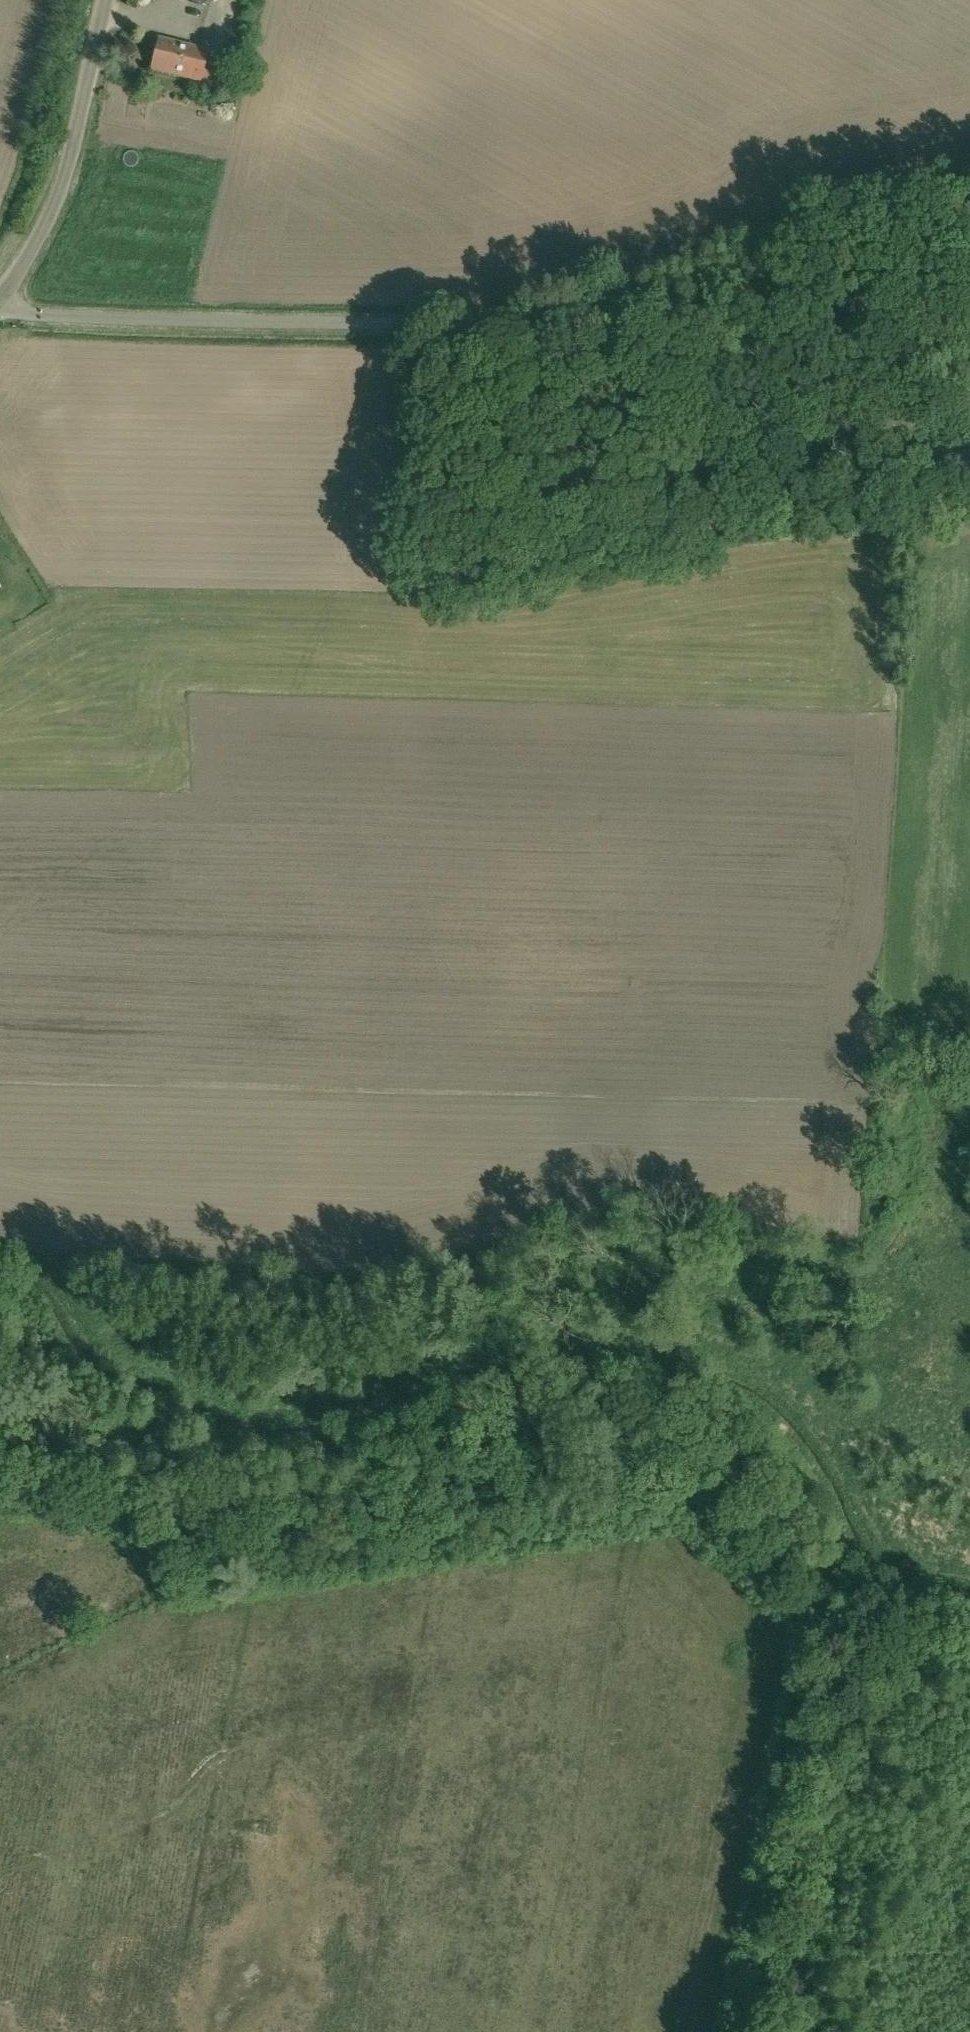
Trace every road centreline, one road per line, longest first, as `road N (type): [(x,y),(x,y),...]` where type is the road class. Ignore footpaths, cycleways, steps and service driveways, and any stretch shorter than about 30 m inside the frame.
road 1 (unclassified): [(0,307),(407,326),(969,296)]
road 2 (unclassified): [(0,298),(63,180),(105,0)]

